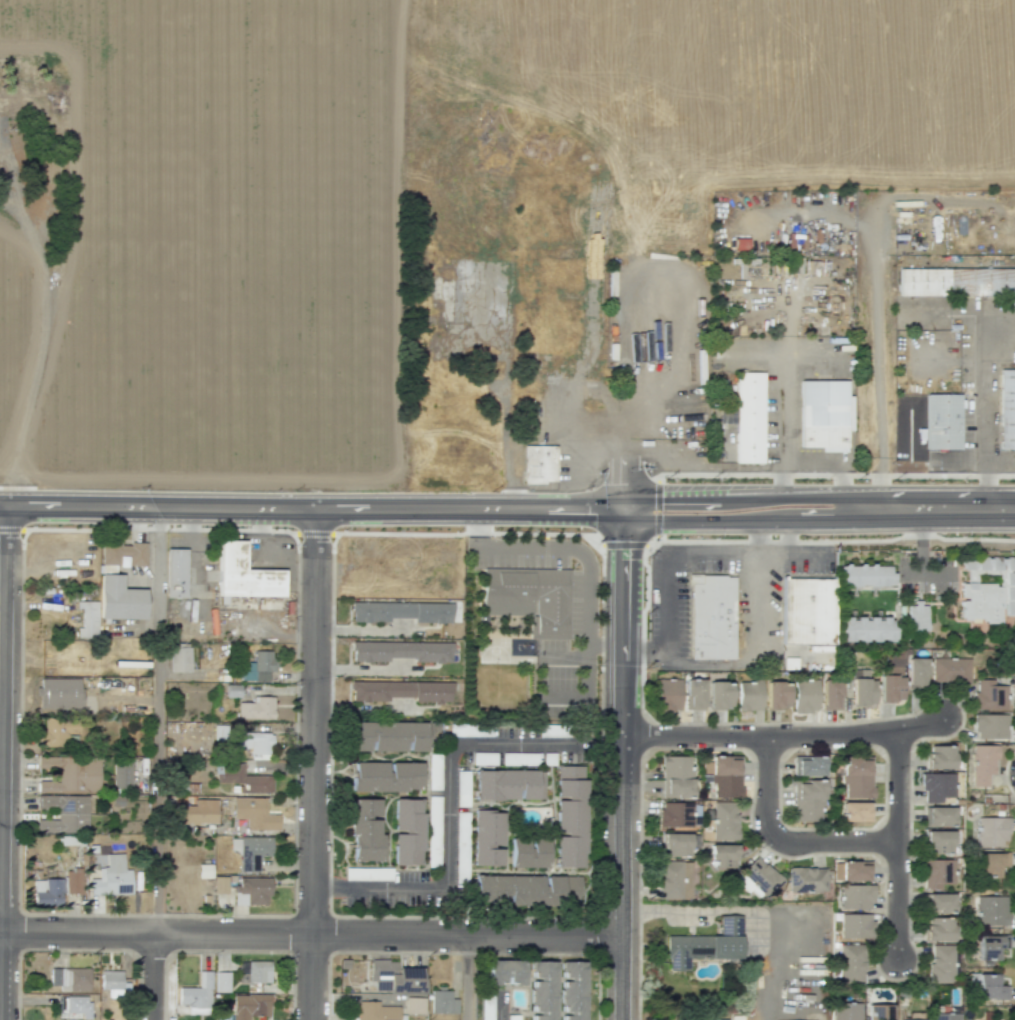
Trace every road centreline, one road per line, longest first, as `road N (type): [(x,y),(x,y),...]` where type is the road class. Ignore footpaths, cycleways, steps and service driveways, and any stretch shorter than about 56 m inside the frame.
road 1 (tertiary): [(0,506),(624,514)]
road 2 (residential): [(0,933),(622,937)]
road 3 (residential): [(310,1019),(315,509)]
road 4 (tertiary): [(621,1019),(624,514)]
road 5 (residential): [(0,1006),(5,506)]
road 6 (track): [(404,0),(394,421)]
road 7 (tertiary): [(624,514),(1014,515)]
road 8 (residential): [(622,736),(856,736),(942,718)]

